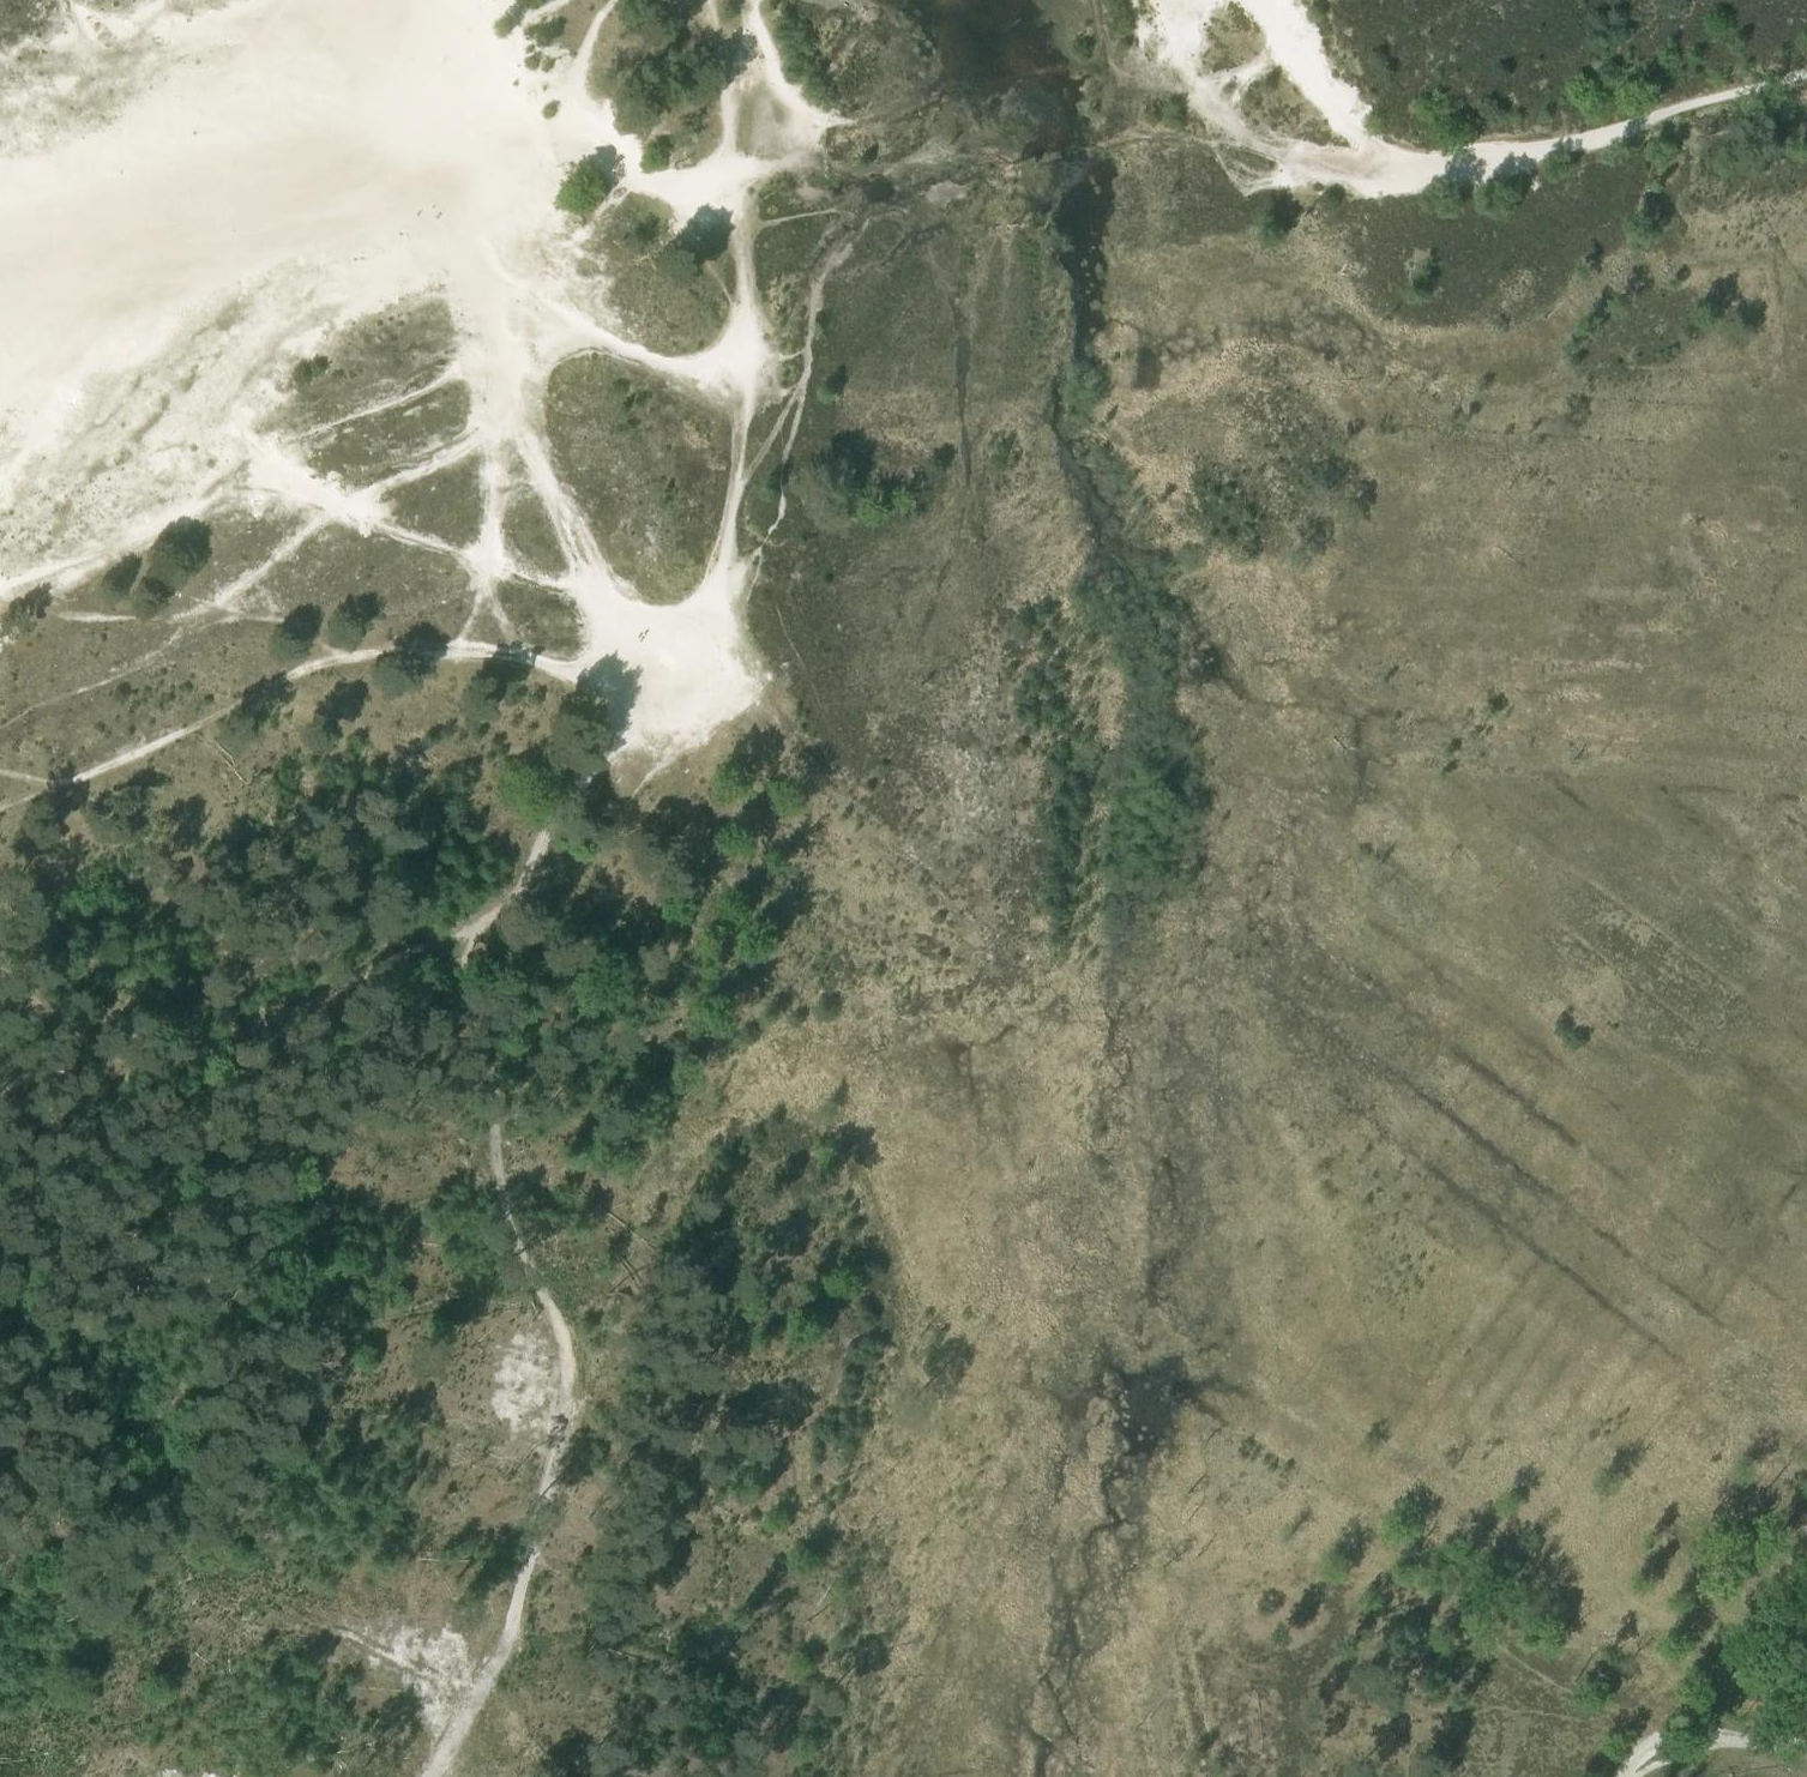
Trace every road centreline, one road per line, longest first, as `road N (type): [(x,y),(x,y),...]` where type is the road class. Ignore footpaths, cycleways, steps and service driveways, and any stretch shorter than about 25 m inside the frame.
road 1 (track): [(1806,72),(1538,151),(1367,161),(1310,159),(1229,139)]
road 2 (track): [(1170,0),(1199,97),(1229,139)]

